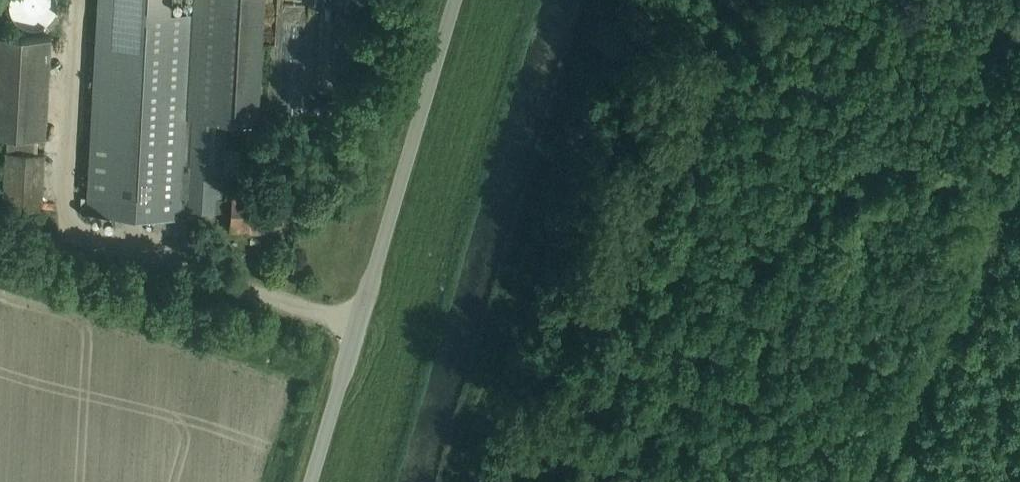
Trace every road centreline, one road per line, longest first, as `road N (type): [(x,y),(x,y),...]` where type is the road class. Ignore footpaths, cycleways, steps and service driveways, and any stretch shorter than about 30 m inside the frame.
road 1 (track): [(458,481),(603,0)]
road 2 (unclassified): [(311,481),(456,0)]
road 3 (track): [(540,428),(665,0)]
road 4 (track): [(523,481),(540,428),(646,481)]

